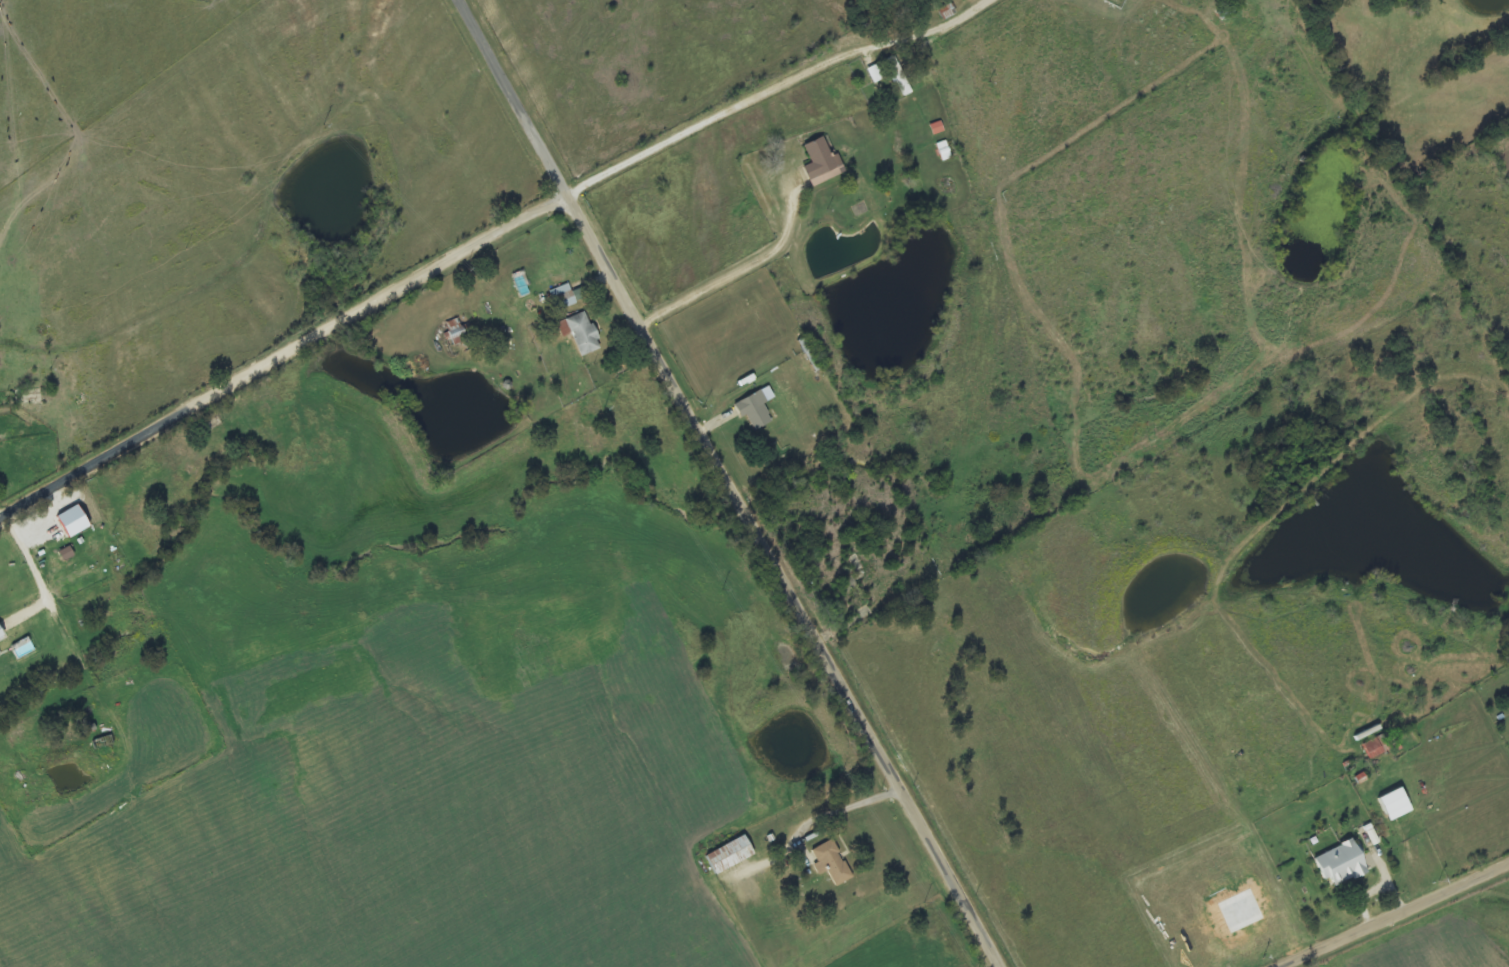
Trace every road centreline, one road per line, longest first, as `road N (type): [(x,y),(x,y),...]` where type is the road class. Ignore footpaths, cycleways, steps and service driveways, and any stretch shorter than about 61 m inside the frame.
road 1 (residential): [(993,966),(567,192)]
road 2 (residential): [(567,192),(0,519)]
road 3 (residential): [(1276,966),(1508,863)]
road 4 (residential): [(567,192),(462,0)]

